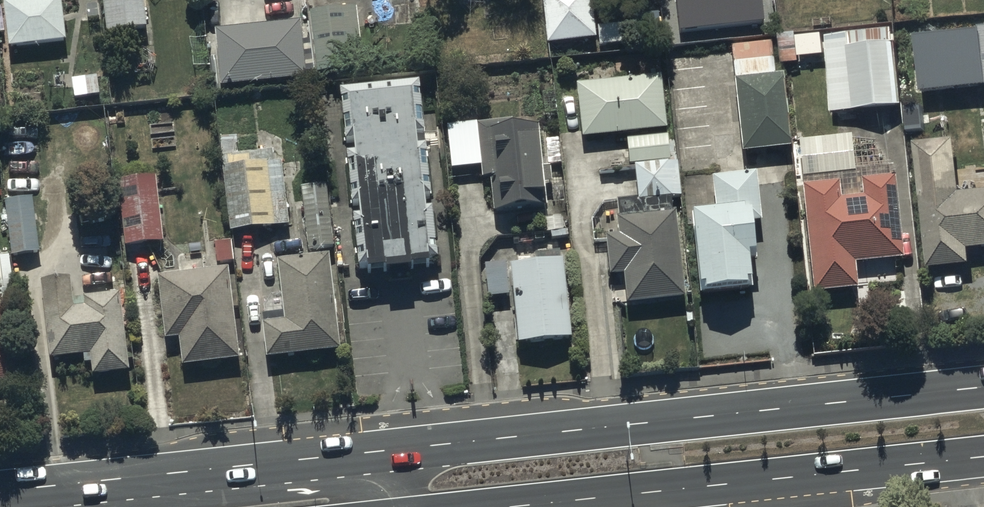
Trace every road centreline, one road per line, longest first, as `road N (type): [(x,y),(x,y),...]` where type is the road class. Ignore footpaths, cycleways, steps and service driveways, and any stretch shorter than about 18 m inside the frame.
road 1 (primary): [(374,451),(983,387)]
road 2 (primary): [(983,457),(550,503)]
road 3 (primary): [(0,491),(374,451)]

